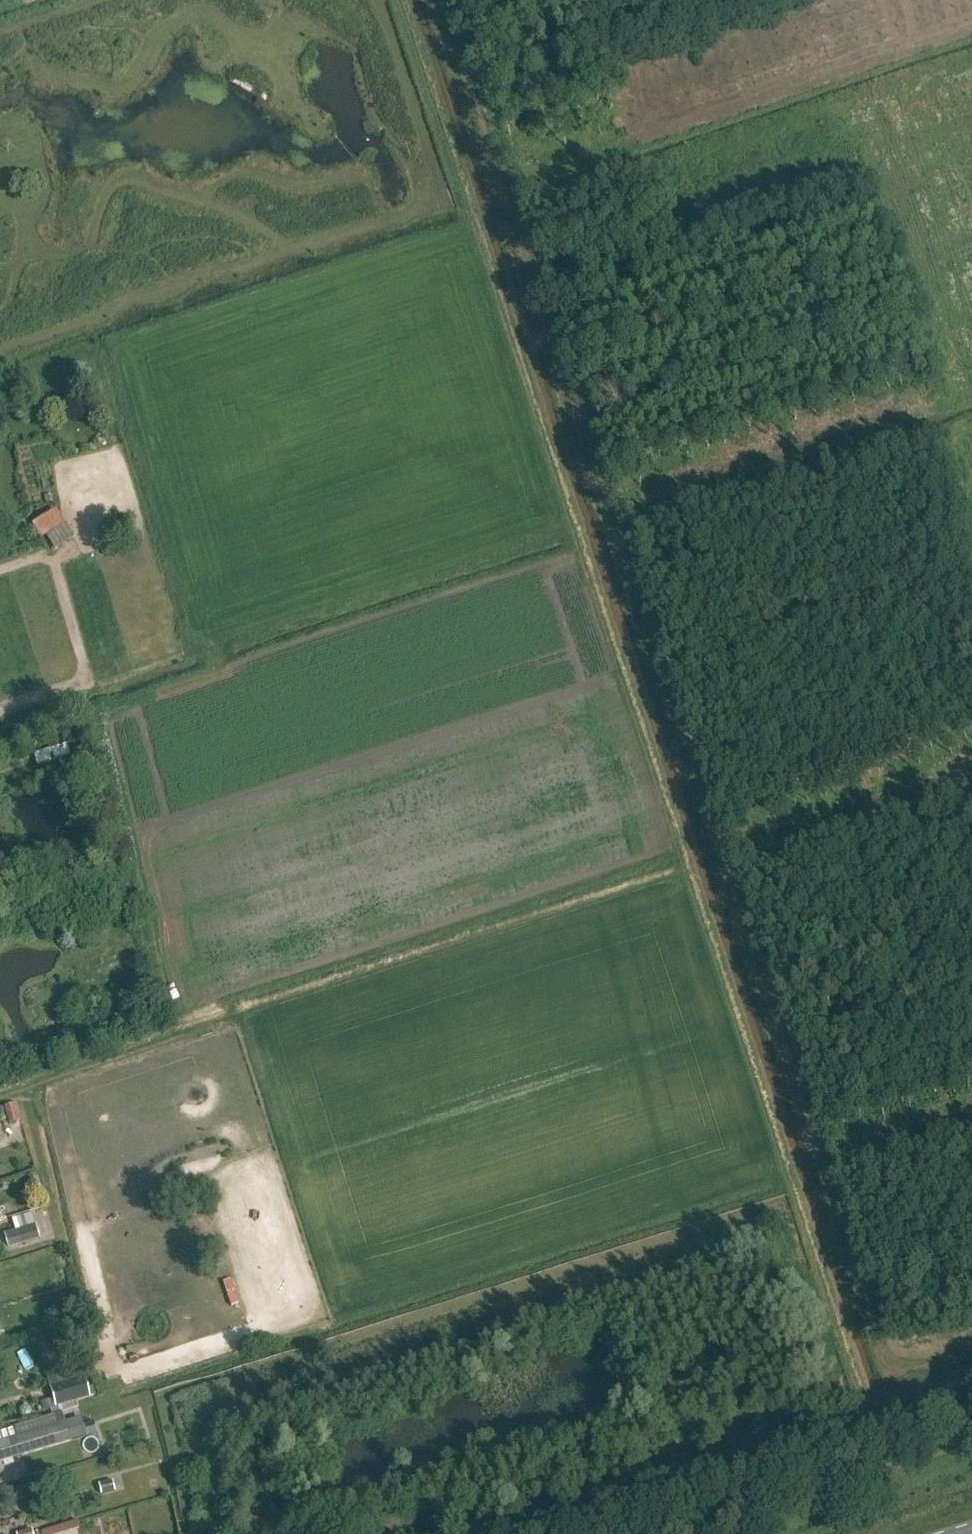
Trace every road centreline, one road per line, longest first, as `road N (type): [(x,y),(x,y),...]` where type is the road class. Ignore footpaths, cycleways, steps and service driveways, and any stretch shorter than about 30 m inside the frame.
road 1 (track): [(681,1533),(971,1438)]
road 2 (track): [(0,1096),(217,1025)]

